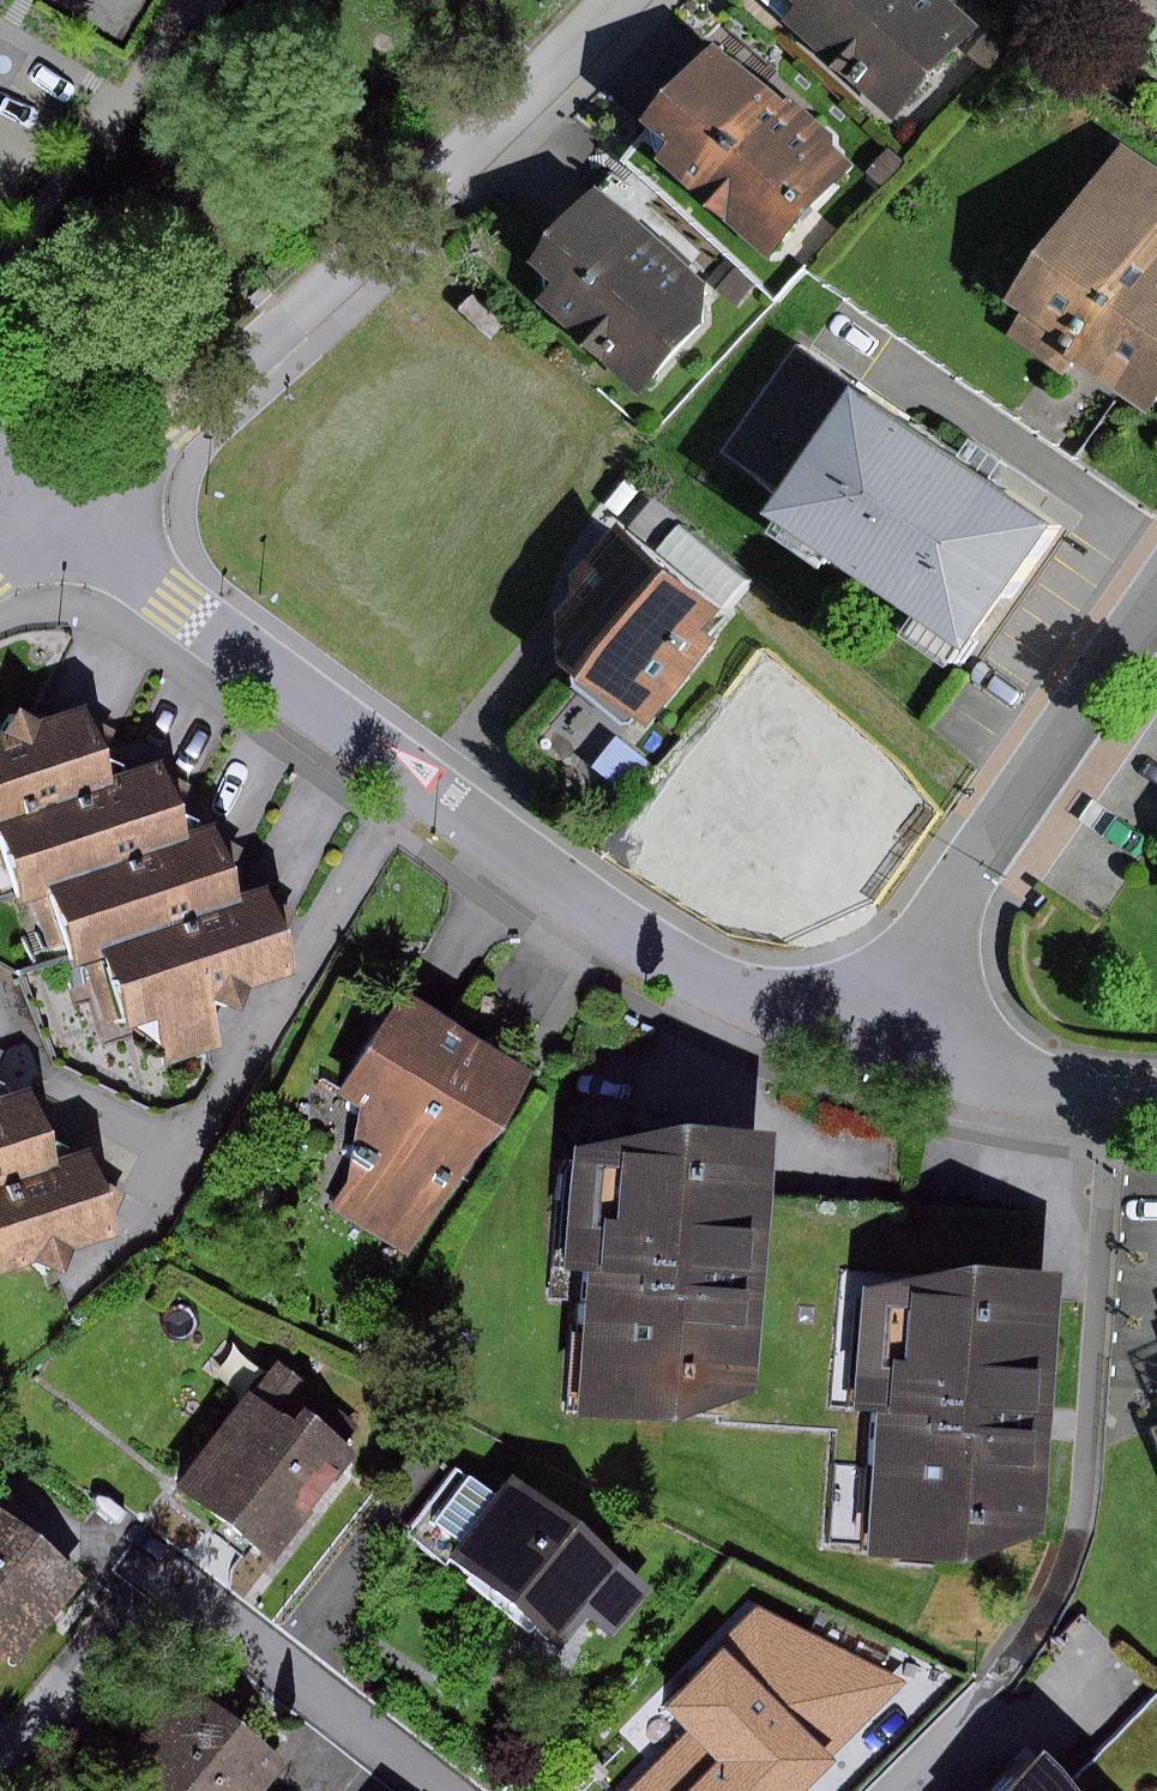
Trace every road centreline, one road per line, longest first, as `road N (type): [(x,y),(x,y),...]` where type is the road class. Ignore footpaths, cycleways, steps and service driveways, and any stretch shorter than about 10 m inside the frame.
road 1 (residential): [(48,527),(181,604),(622,939),(705,988),(886,1043)]
road 2 (residential): [(611,0),(489,137),(48,527)]
road 3 (residential): [(1156,622),(961,907),(886,1043)]
road 4 (residential): [(886,1043),(1025,1084),(1156,1104)]

